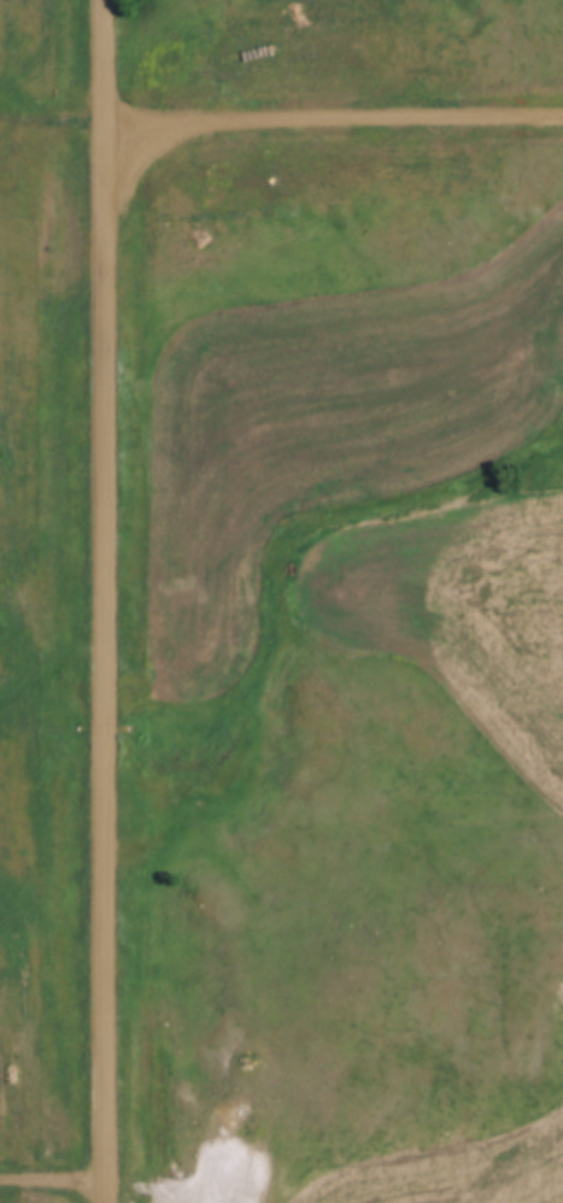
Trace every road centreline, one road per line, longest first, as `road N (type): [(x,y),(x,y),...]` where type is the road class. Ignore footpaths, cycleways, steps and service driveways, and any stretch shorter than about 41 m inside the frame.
road 1 (residential): [(106,0),(104,1202)]

